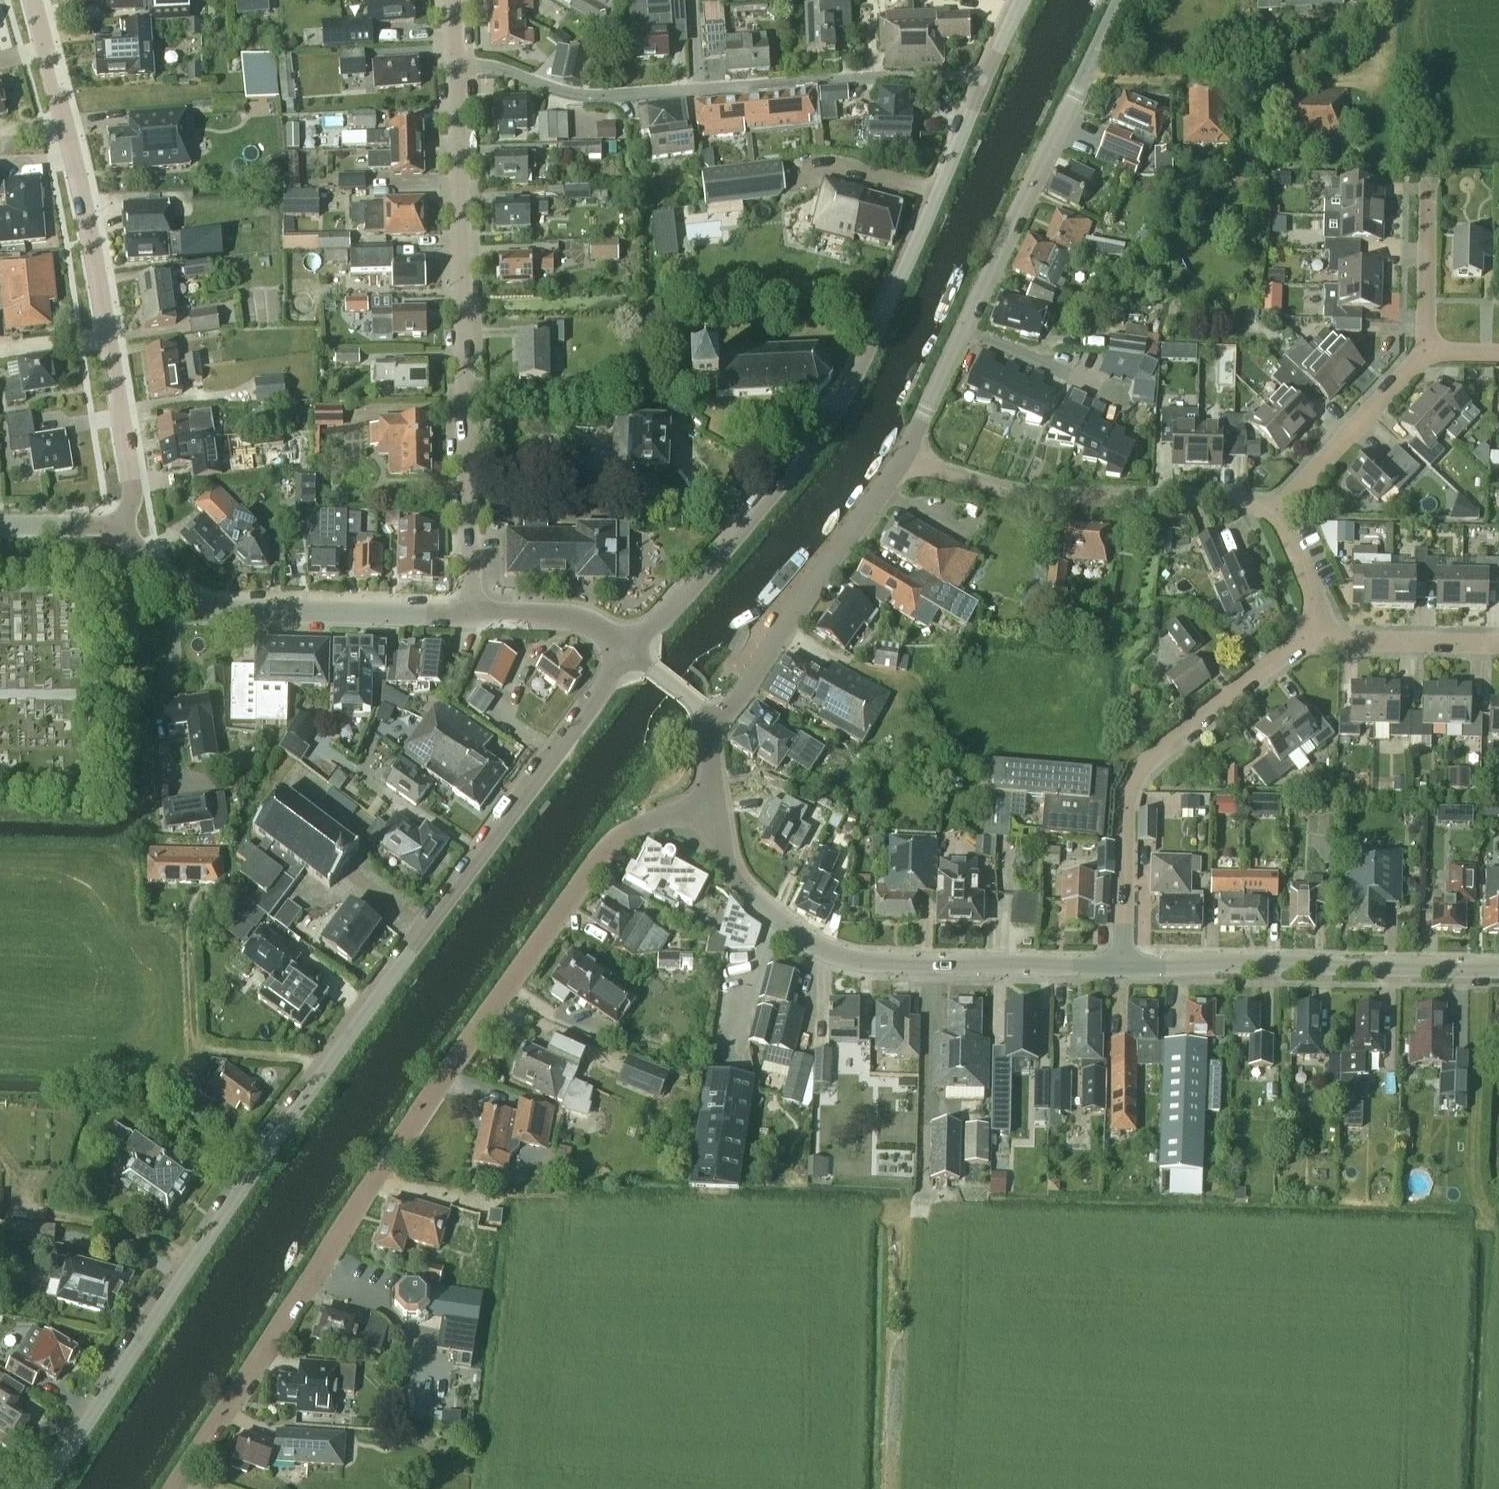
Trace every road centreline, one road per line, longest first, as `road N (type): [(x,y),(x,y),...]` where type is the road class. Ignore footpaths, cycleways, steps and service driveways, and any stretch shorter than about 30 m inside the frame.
road 1 (residential): [(40,1488),(296,1103),(629,655)]
road 2 (unclassified): [(174,1488),(429,1096),(608,848),(630,826),(714,807)]
road 3 (residential): [(629,655),(833,420),(983,82)]
road 4 (residential): [(468,609),(454,61)]
road 5 (residential): [(133,534),(72,147),(33,0)]
road 6 (residential): [(983,82),(828,80),(613,97),(454,61)]
road 7 (residential): [(899,458),(1121,0)]
road 8 (tertiary): [(1125,969),(858,962),(818,949),(738,887),(714,807)]
road 9 (residential): [(1125,969),(1125,798),(1149,756),(1319,629)]
road 10 (residential): [(1278,511),(1240,503),(1018,499),(899,458)]
road 11 (tertiary): [(1498,976),(1125,969)]
road 12 (tertiary): [(468,609),(222,610),(172,587),(133,534)]
road 13 (residential): [(707,729),(899,458)]
road 14 (residential): [(1278,511),(1427,352)]
road 15 (residential): [(1498,643),(1341,640),(1319,629)]
road 16 (tertiary): [(629,655),(574,617),(468,609)]
road 17 (residential): [(1427,352),(1427,182)]
road 18 (tertiary): [(133,534),(80,524),(0,525)]
road 19 (residential): [(1319,629),(1278,511)]

